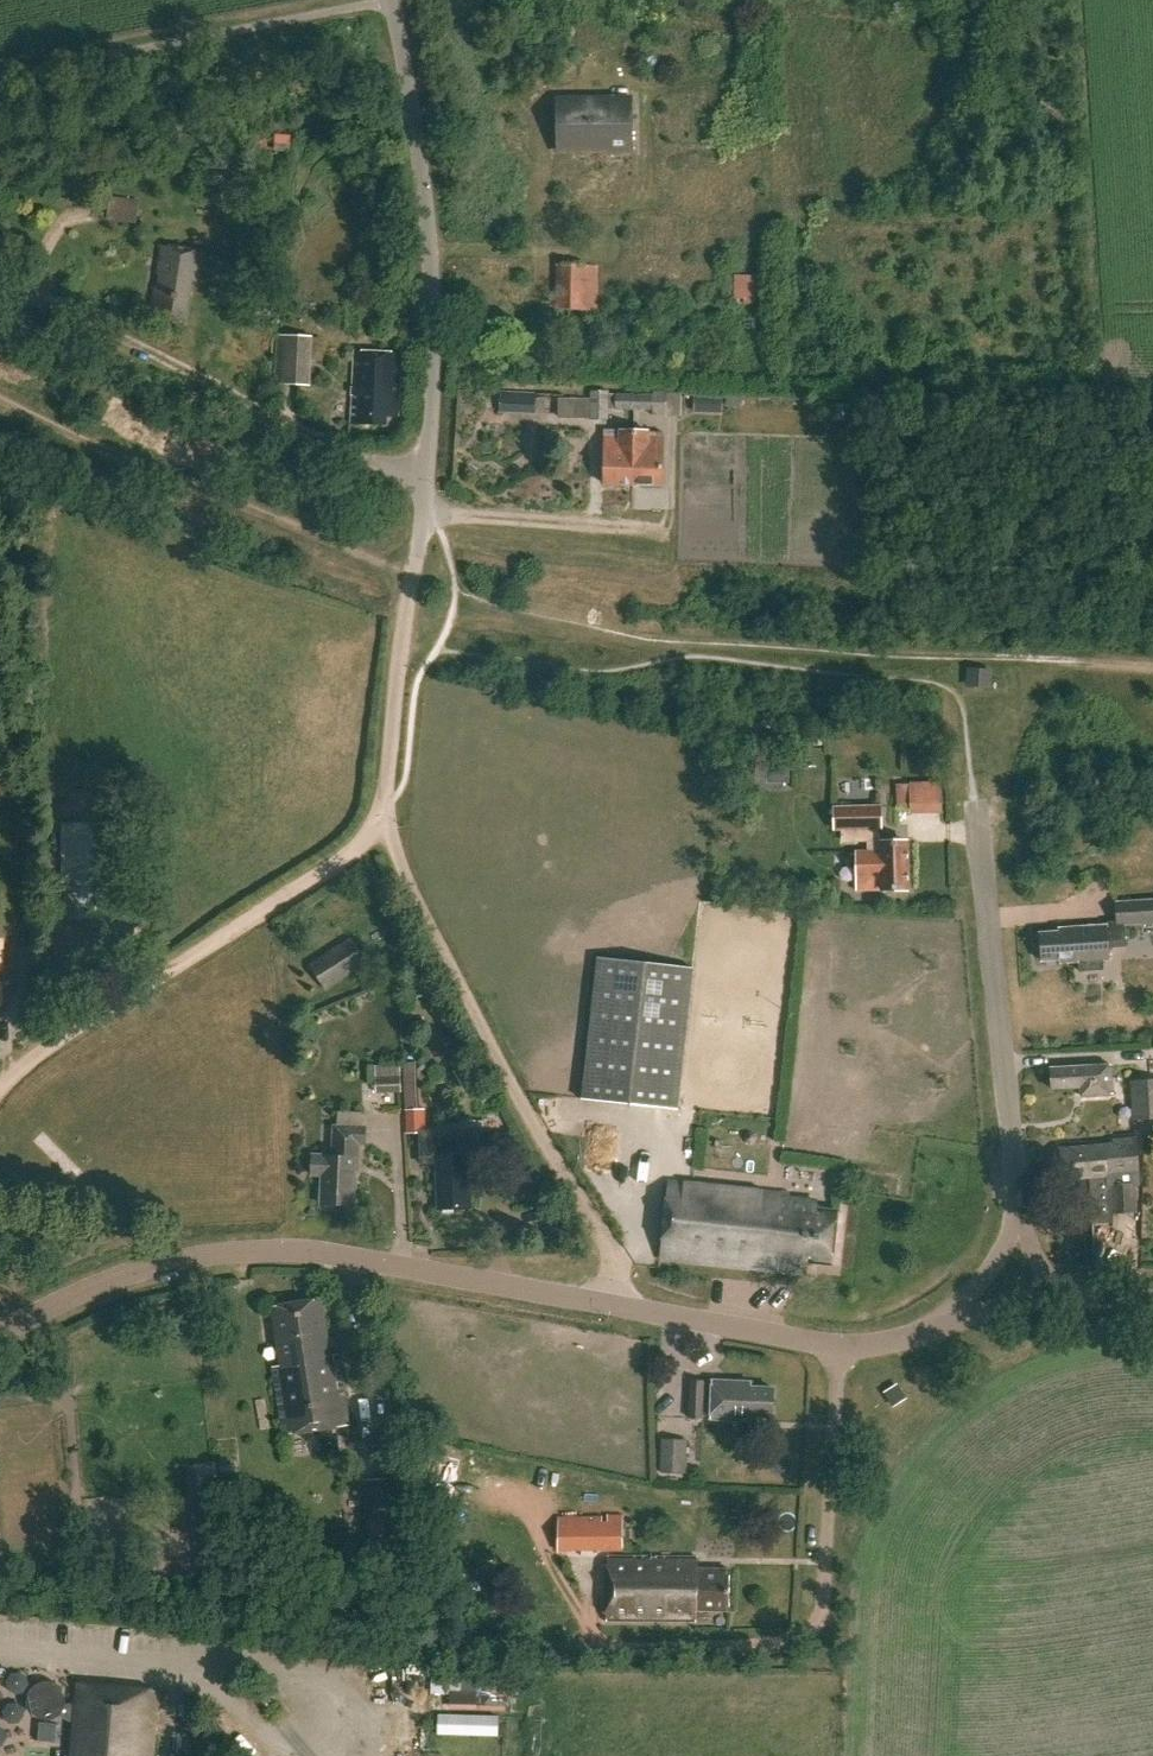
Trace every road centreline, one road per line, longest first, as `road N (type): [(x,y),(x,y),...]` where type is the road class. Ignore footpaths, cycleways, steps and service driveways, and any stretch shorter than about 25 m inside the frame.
road 1 (unclassified): [(0,1333),(132,1272),(257,1249),(612,1303),(841,1349)]
road 2 (track): [(612,1303),(606,1246),(516,1101),(406,885),(387,808)]
road 3 (unclassified): [(425,485),(428,234),(391,0)]
road 4 (track): [(387,808),(339,862),(30,1060),(0,1094)]
road 5 (track): [(0,399),(181,485),(413,571)]
road 6 (residential): [(1019,1196),(972,781)]
road 7 (unclassified): [(841,1349),(820,1611),(802,1632)]
road 8 (track): [(668,529),(422,509)]
road 9 (track): [(387,808),(413,571)]
road 10 (track): [(1152,665),(958,656)]
road 11 (residential): [(425,485),(264,412)]
road 12 (residential): [(940,1323),(1005,1241),(1019,1196)]
road 13 (unclassified): [(940,1323),(1067,1296)]

